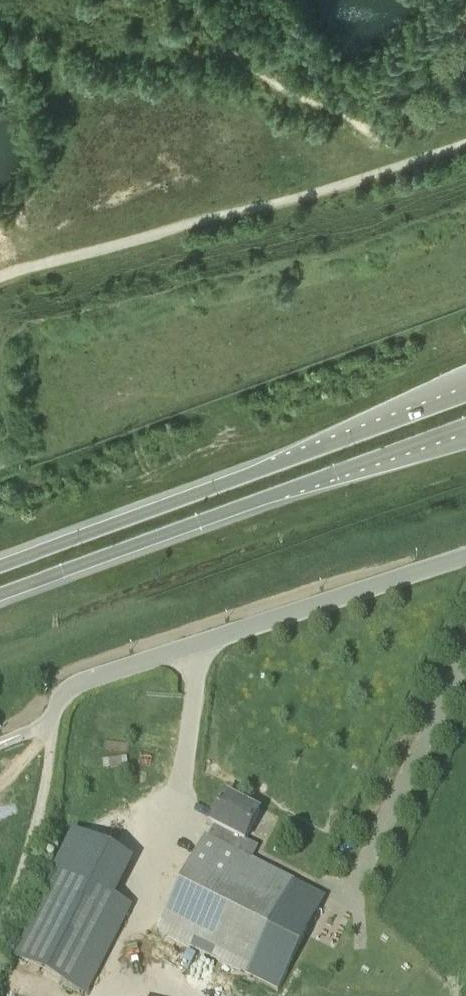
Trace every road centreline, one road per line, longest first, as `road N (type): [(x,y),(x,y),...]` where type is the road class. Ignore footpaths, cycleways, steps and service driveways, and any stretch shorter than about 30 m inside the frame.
road 1 (primary): [(465,389),(0,561)]
road 2 (primary): [(0,597),(465,431)]
road 3 (residential): [(465,555),(81,682),(53,719)]

